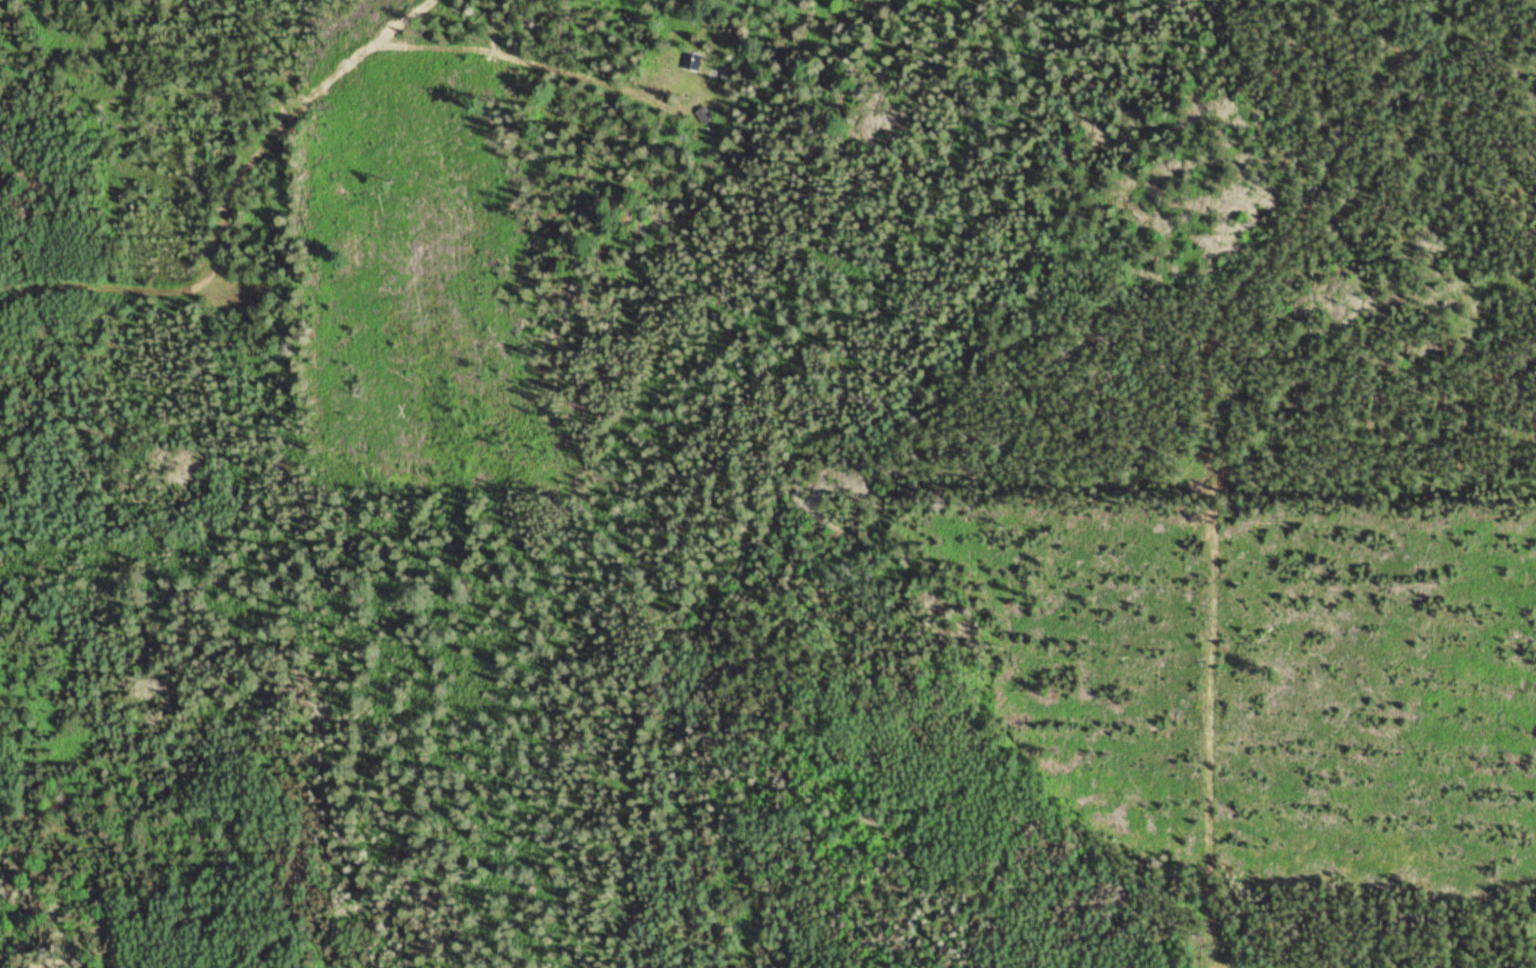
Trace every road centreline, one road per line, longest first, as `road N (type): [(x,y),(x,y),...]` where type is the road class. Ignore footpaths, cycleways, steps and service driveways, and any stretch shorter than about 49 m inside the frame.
road 1 (residential): [(0,296),(5,289),(219,268),(317,77),(412,0)]

